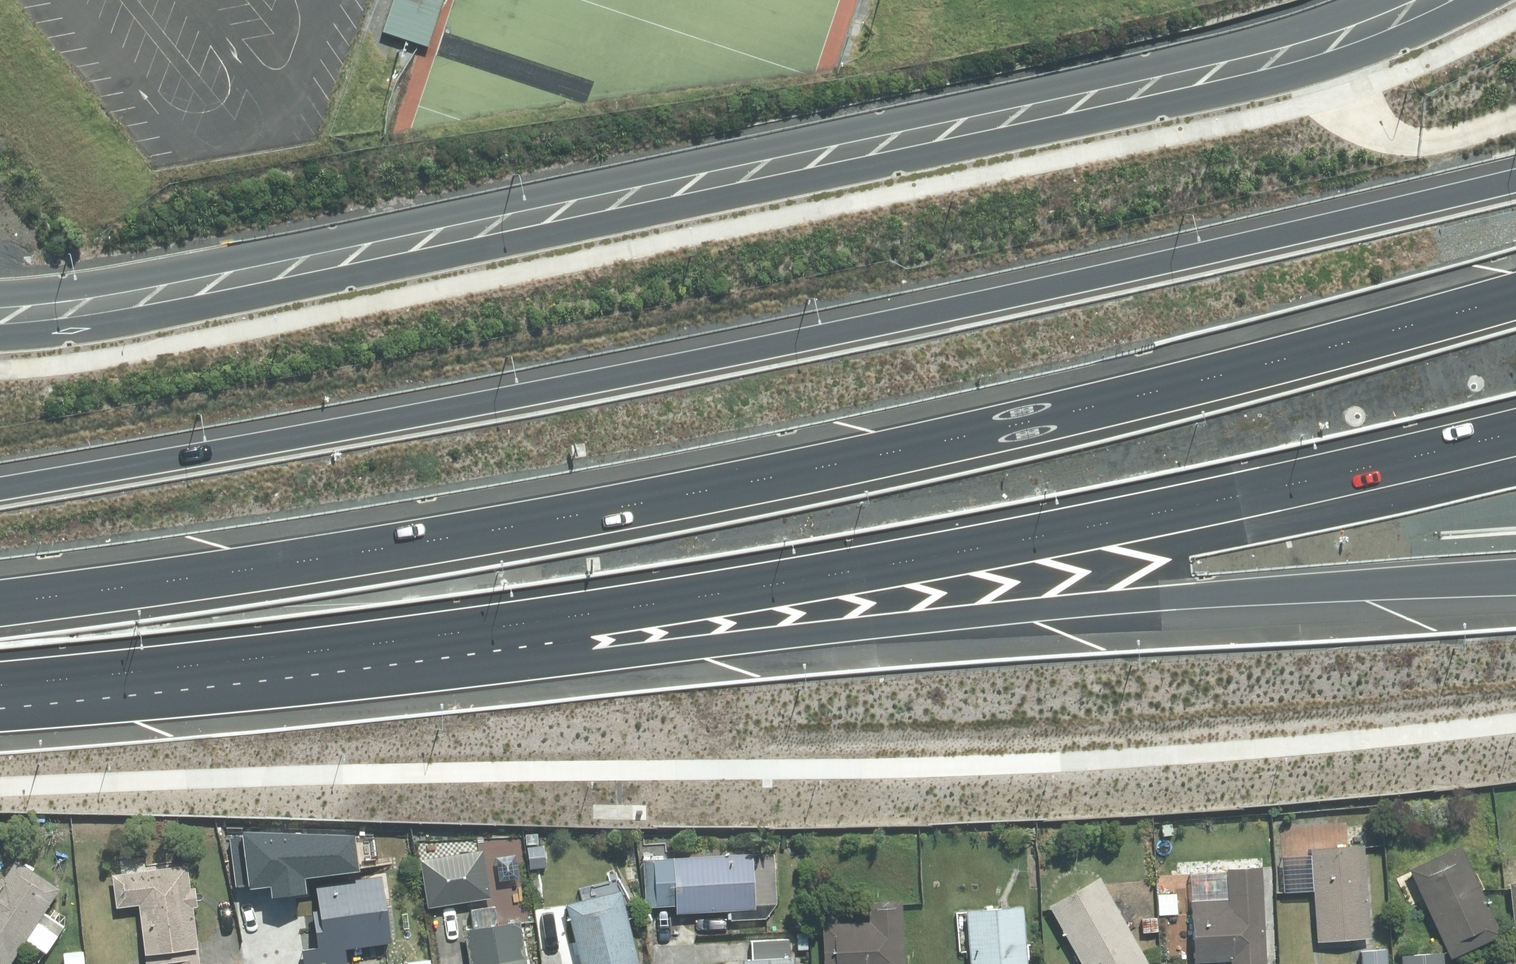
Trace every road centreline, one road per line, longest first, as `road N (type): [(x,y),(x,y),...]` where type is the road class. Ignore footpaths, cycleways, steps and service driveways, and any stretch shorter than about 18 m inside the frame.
road 1 (motorway): [(0,601),(675,496),(984,434),(1515,296)]
road 2 (motorway): [(0,488),(986,302),(1515,179)]
road 3 (secondary): [(0,317),(153,295),(1205,74),(1389,23),(1439,0)]
road 4 (motorway): [(1515,432),(1100,524),(764,586),(240,660)]
road 5 (motorway): [(1515,577),(992,616),(598,659),(240,660)]
road 6 (track): [(1319,43),(1351,111),(1382,131),(1443,140),(1515,114)]
road 7 (motorway): [(240,660),(0,683)]

